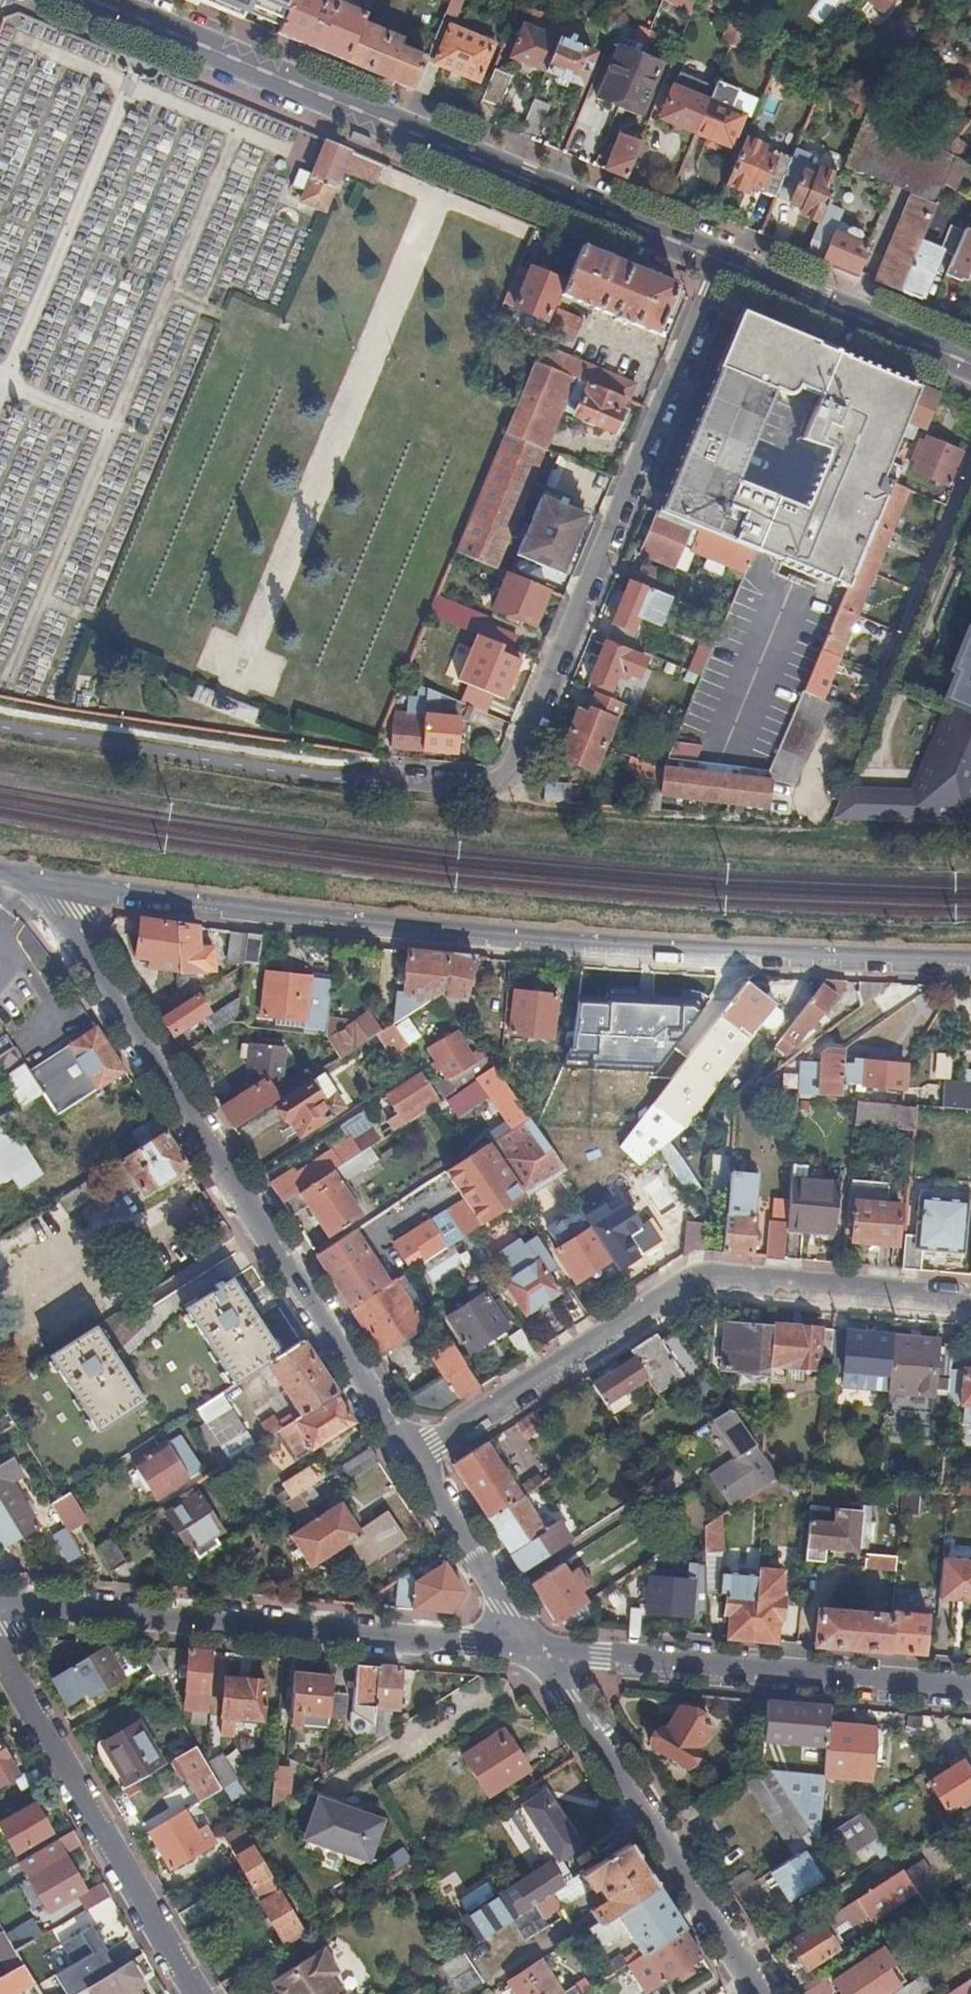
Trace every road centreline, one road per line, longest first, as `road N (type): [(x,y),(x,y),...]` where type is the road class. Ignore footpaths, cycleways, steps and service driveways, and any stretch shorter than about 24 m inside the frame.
road 1 (tertiary): [(39,881),(546,936),(970,955)]
road 2 (tertiary): [(39,881),(414,1461)]
road 3 (secondary): [(89,0),(725,262)]
road 4 (residential): [(414,1461),(699,1278),(970,1302)]
road 5 (residential): [(725,262),(517,764),(498,787)]
road 6 (tertiary): [(539,1653),(0,1604)]
road 7 (tertiary): [(970,1690),(539,1653)]
road 8 (tertiary): [(539,1653),(758,1993)]
road 9 (residential): [(197,1993),(0,1649)]
road 10 (secondary): [(725,262),(970,365)]
road 11 (tertiary): [(414,1461),(539,1653)]
road 12 (residential): [(375,780),(498,787)]

